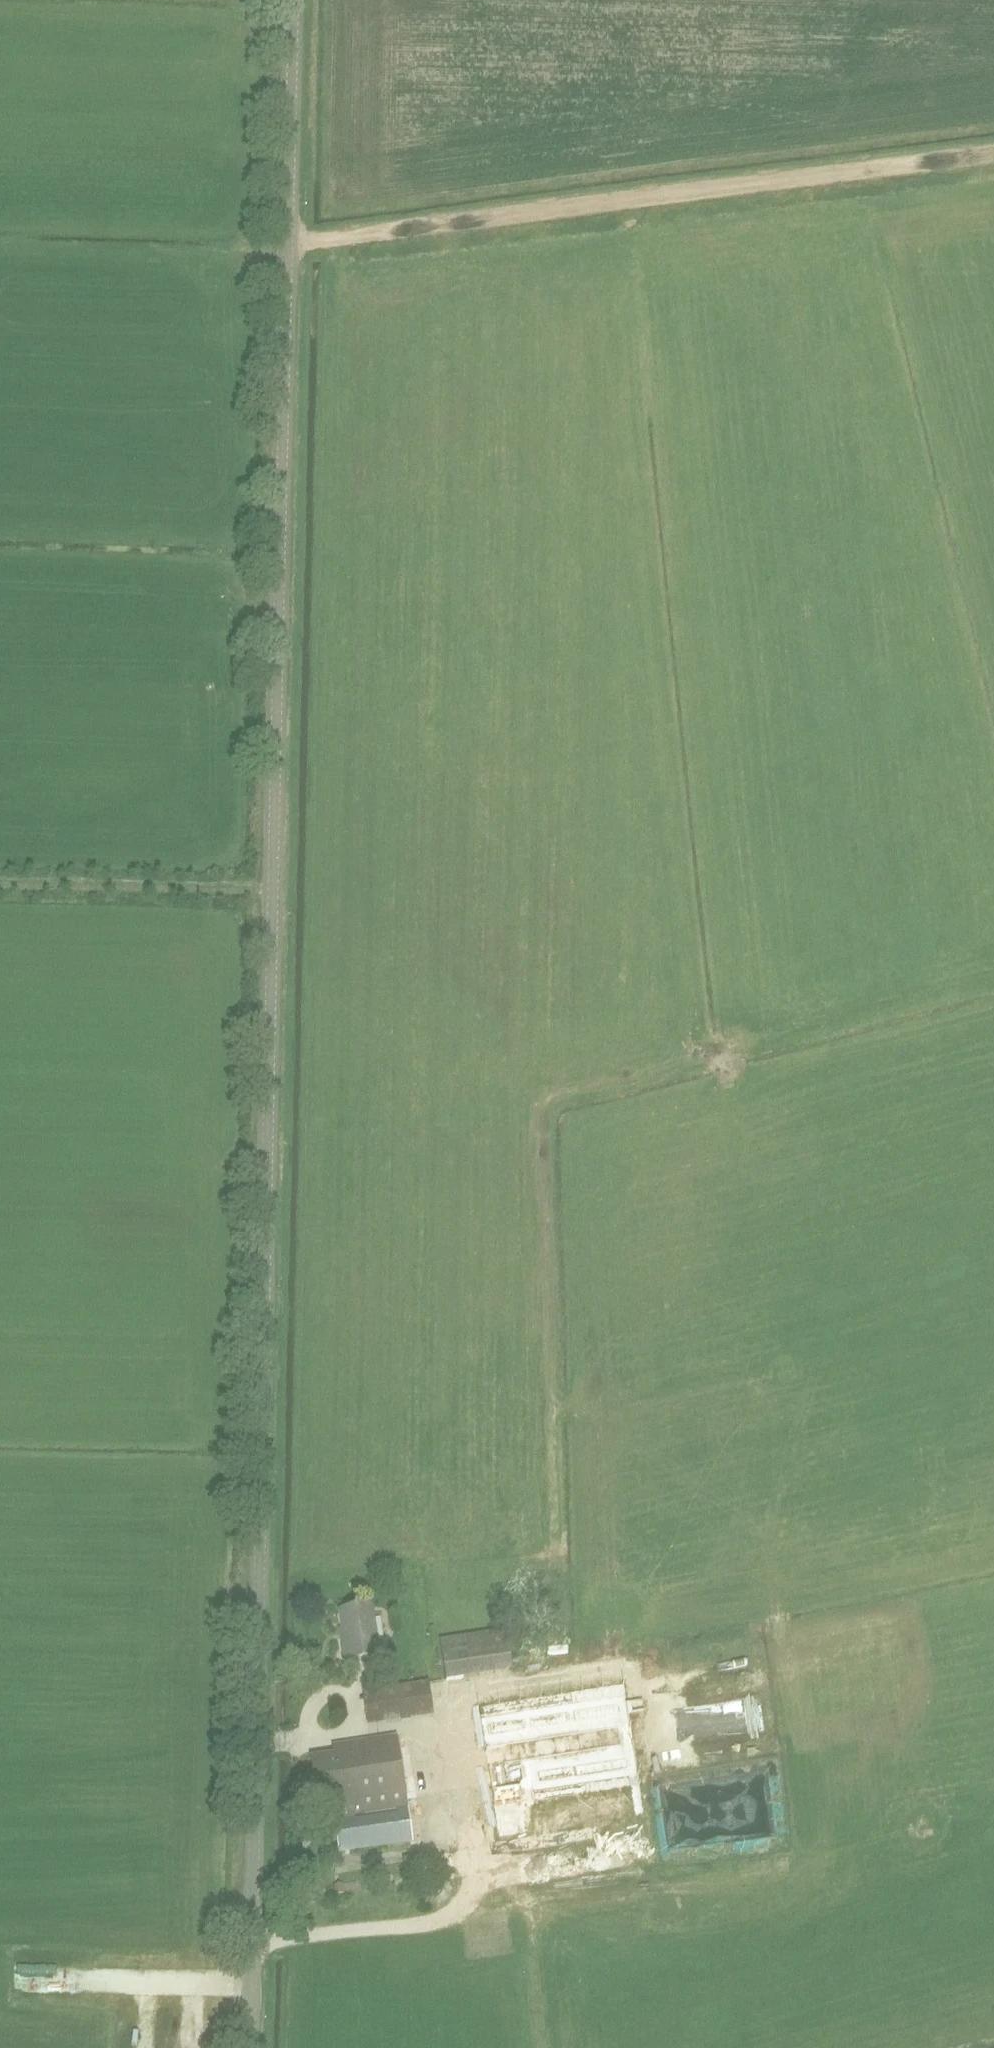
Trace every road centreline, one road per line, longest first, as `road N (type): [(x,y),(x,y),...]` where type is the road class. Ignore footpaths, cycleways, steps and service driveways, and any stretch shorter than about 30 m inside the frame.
road 1 (unclassified): [(248,2047),(271,887),(299,0)]
road 2 (track): [(293,252),(993,157)]
road 3 (track): [(0,883),(271,887)]

